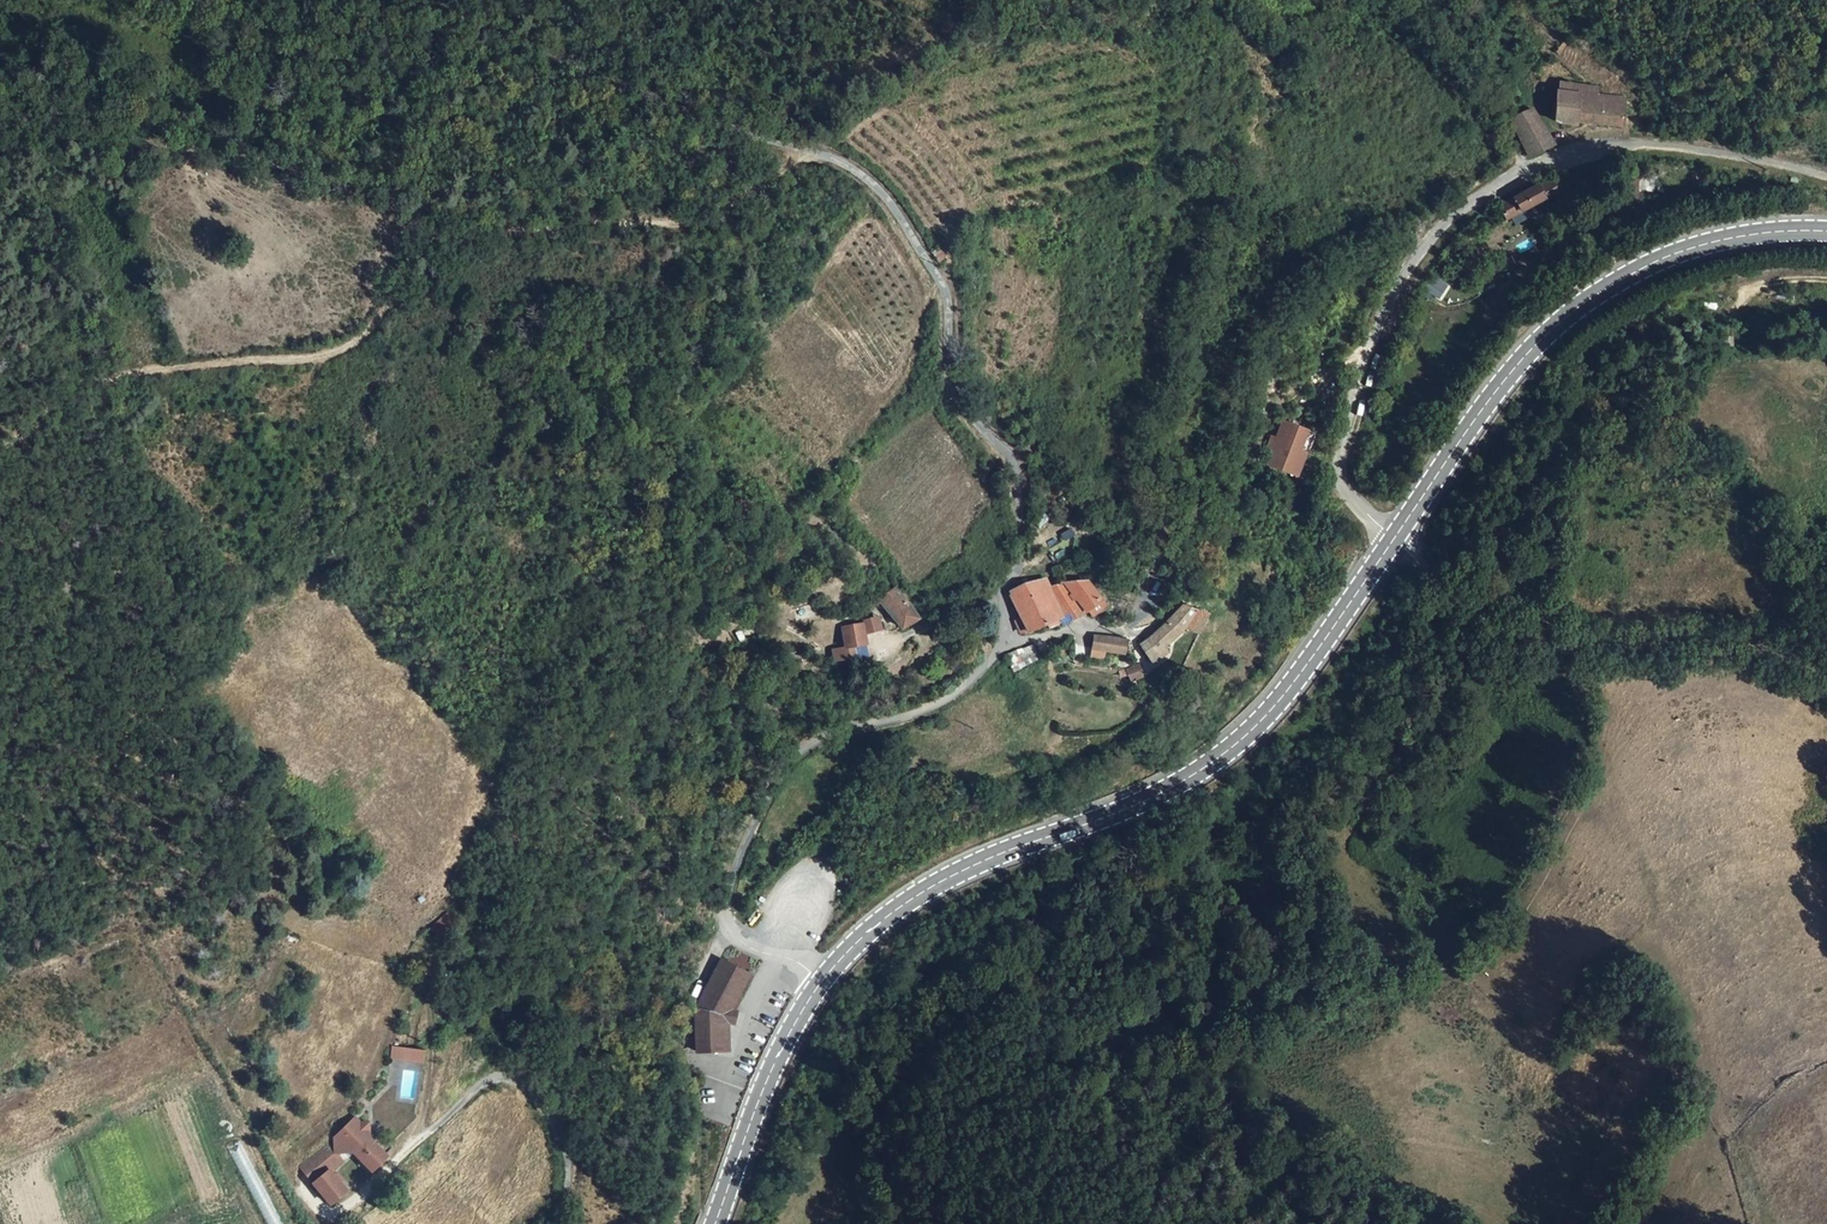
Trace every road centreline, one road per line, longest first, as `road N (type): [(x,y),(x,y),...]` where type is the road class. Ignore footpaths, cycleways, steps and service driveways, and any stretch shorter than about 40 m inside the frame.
road 1 (unclassified): [(820,984),(798,963),(732,931),(727,902),(751,830),(788,764),(816,741),(942,704),(983,671),(1001,644),(1004,592),(1022,555),(1017,466),(955,404),(946,382),(944,291),(880,192),(846,165),(390,0)]
road 2 (track): [(811,153),(715,215),(665,231),(462,240),(427,253),(372,333),(330,363),(200,366),(65,390),(0,427)]
road 3 (unclassified): [(1826,179),(1659,146),(1577,154),(1519,176),(1432,236),(1385,310),(1338,460),(1345,492),(1395,538)]
road 4 (secondary): [(1395,538),(1290,688),(1232,748),(1163,792),(988,859),(912,898),(820,984)]
road 5 (secondary): [(1826,231),(1725,239),(1646,267),(1584,303),(1485,405),(1395,538)]
road 6 (track): [(1404,272),(1391,260),(1343,271),(1252,371),(1189,496),(1171,580),(1122,631)]
road 7 (track): [(1395,538),(1501,628),(1541,643),(1767,650),(1826,684)]
road 8 (secondary): [(820,984),(767,1081),(715,1223)]

